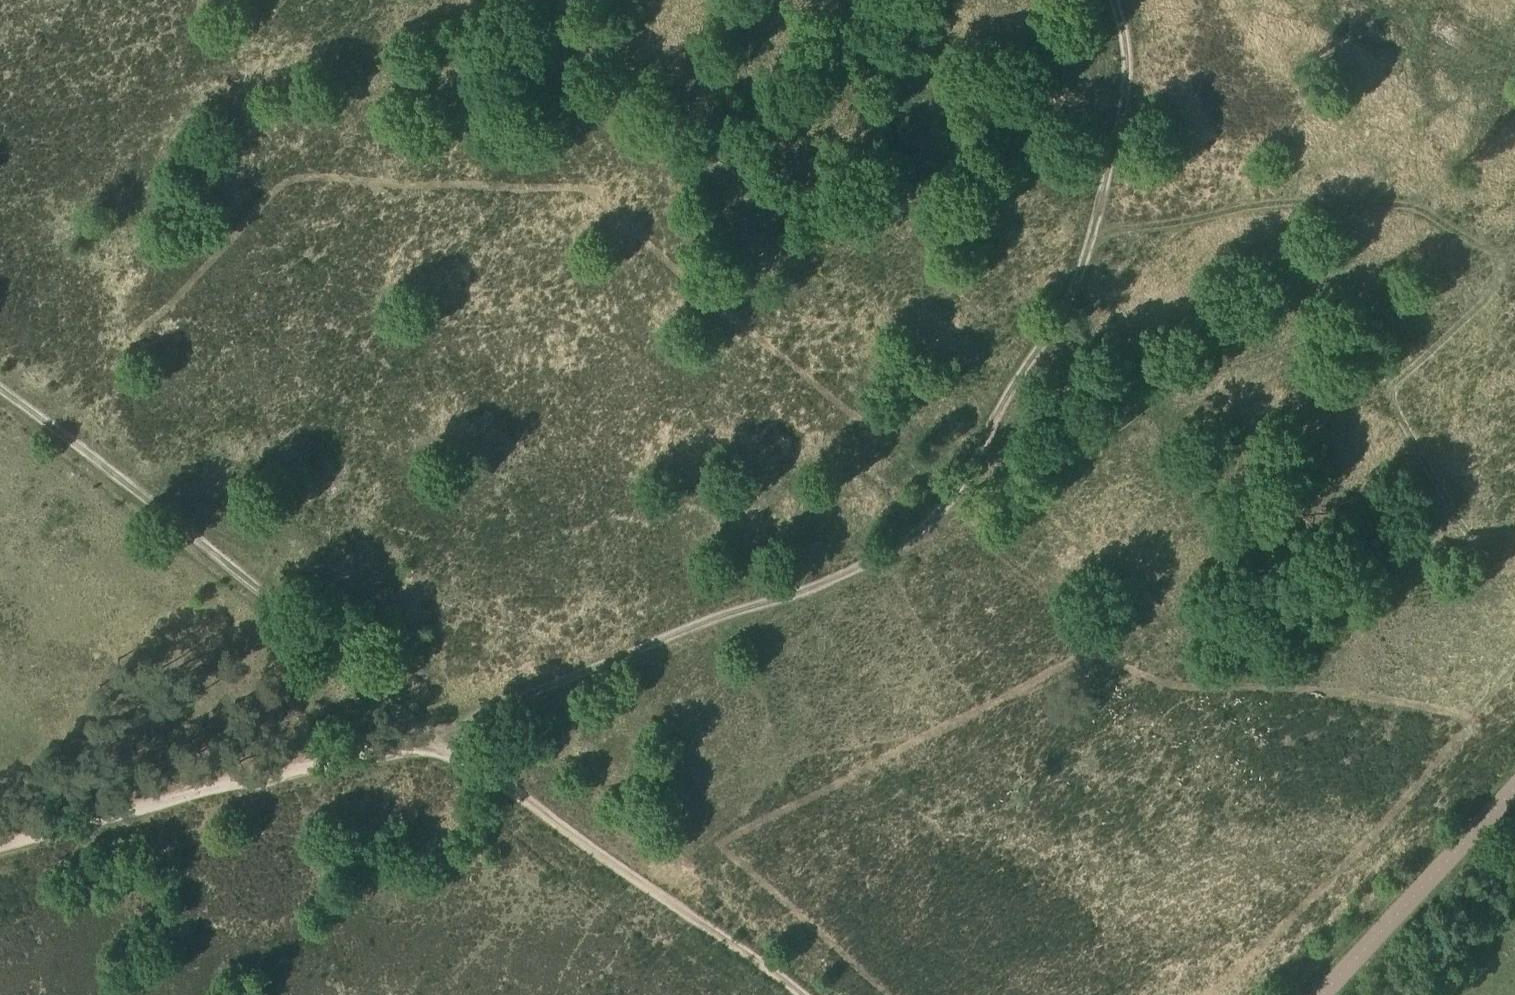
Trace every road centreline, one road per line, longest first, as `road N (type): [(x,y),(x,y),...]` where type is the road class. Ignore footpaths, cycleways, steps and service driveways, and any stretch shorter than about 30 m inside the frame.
road 1 (track): [(0,392),(213,555),(432,746)]
road 2 (track): [(801,994),(485,772),(432,746)]
road 3 (track): [(0,848),(345,760),(432,746)]
road 4 (unclassified): [(1319,994),(1514,787)]

